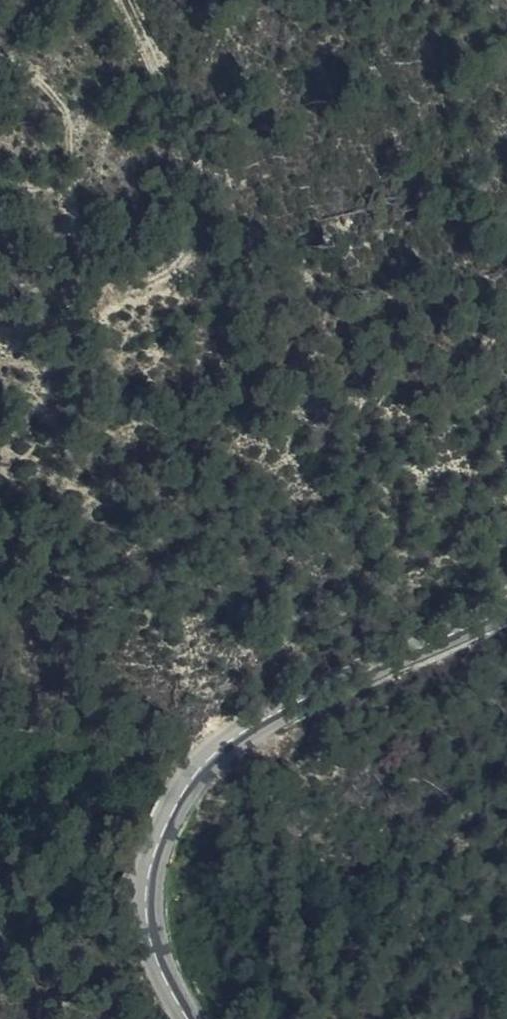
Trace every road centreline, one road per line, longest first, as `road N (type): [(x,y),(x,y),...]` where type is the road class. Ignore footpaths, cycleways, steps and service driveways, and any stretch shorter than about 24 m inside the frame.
road 1 (tertiary): [(506,611),(290,704),(236,734),(196,777),(152,848),(145,909),(157,960),(189,1018)]

